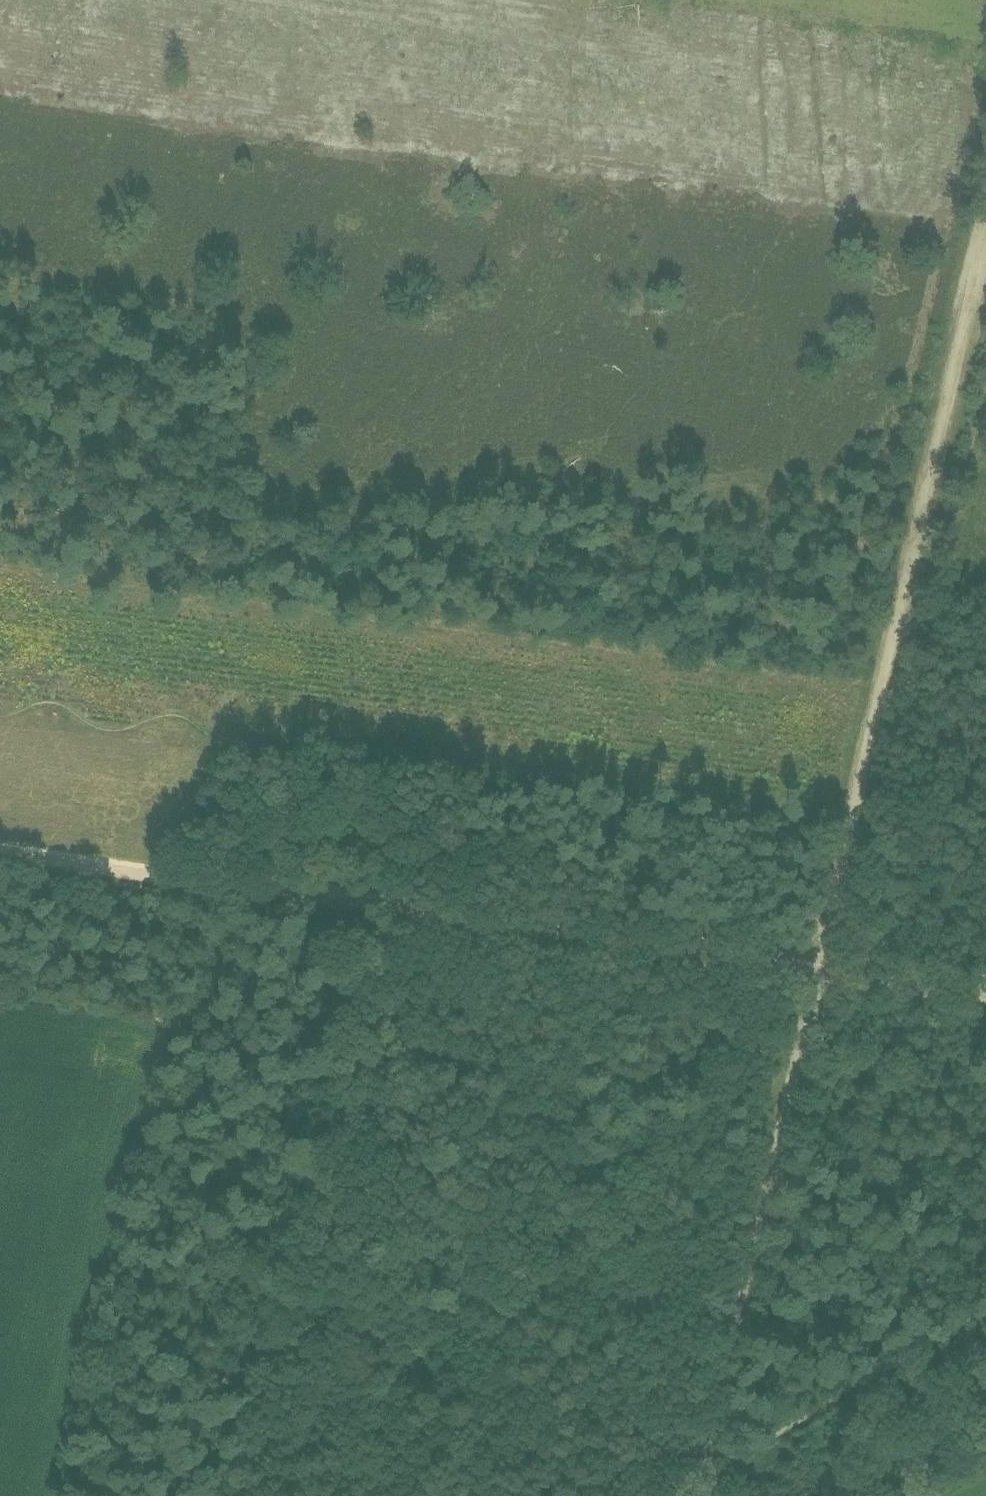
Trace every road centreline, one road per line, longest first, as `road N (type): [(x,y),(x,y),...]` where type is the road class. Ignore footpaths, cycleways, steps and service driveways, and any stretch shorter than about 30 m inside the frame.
road 1 (track): [(985,220),(701,1480)]
road 2 (track): [(0,854),(985,987)]
road 3 (track): [(701,1480),(985,1308)]

